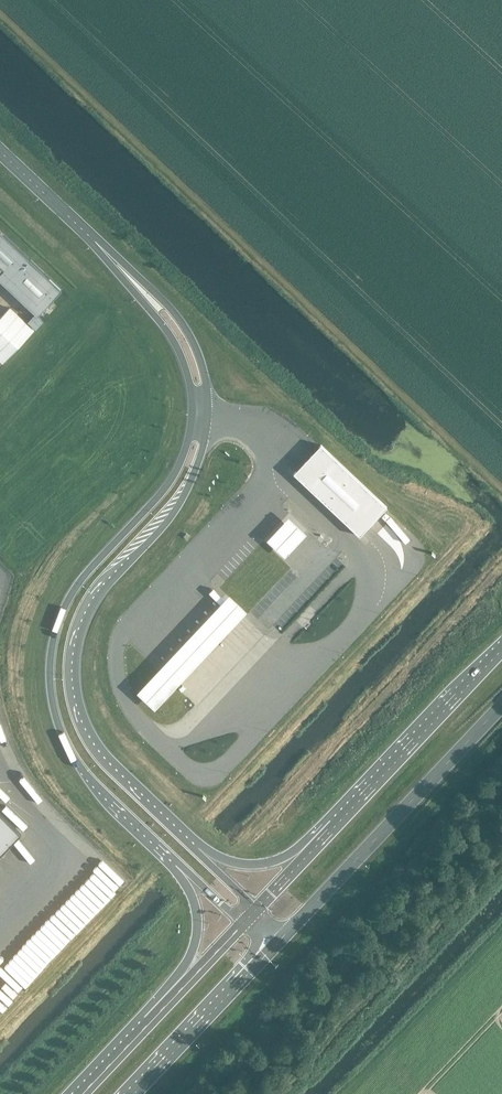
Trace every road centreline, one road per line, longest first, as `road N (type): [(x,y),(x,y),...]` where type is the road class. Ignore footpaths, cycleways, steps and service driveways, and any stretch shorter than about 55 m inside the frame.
road 1 (tertiary): [(99,246),(171,333),(192,416),(176,473),(67,602),(51,656),(52,700),(85,772),(180,868)]
road 2 (tertiary): [(198,849),(110,763),(90,737),(73,686),(84,615),(179,506),(208,416),(189,334),(99,246)]
road 3 (trunk): [(274,947),(501,707)]
road 4 (trunk): [(501,649),(332,830)]
road 5 (trunk): [(133,1093),(274,947)]
road 6 (trunk): [(180,868),(198,931),(144,1029)]
road 7 (trunk): [(243,924),(144,1029)]
road 8 (trunk): [(332,830),(262,863),(198,849)]
road 9 (tertiary): [(0,152),(99,246)]

